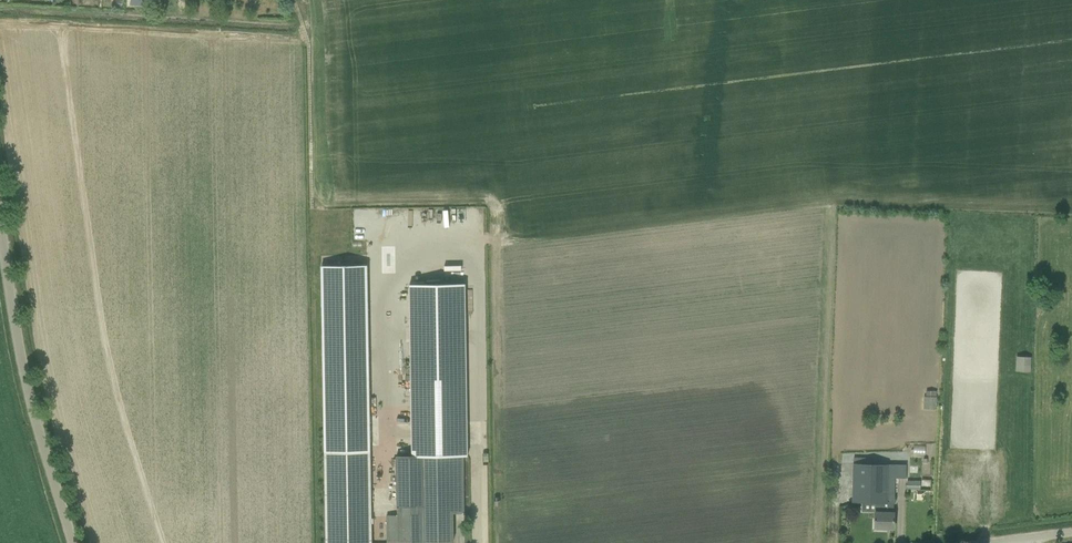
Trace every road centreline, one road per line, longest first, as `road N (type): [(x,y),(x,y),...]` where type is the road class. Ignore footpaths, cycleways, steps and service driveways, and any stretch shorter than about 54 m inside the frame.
road 1 (unclassified): [(71,542),(17,347),(0,219)]

